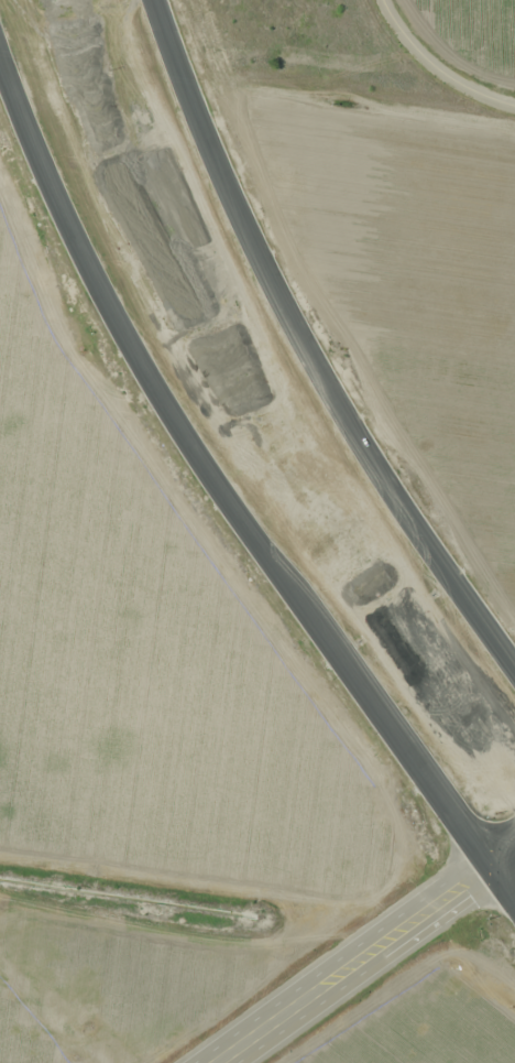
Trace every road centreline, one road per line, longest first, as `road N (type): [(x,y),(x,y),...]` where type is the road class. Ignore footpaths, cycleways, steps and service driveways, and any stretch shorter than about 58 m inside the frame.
road 1 (trunk): [(0,49),(92,274),(151,384),(514,904)]
road 2 (trunk): [(514,663),(385,477),(294,323),(217,166),(160,0)]
road 3 (tertiary): [(514,849),(220,1062)]
road 4 (residential): [(514,106),(460,86),(407,40),(386,0)]

